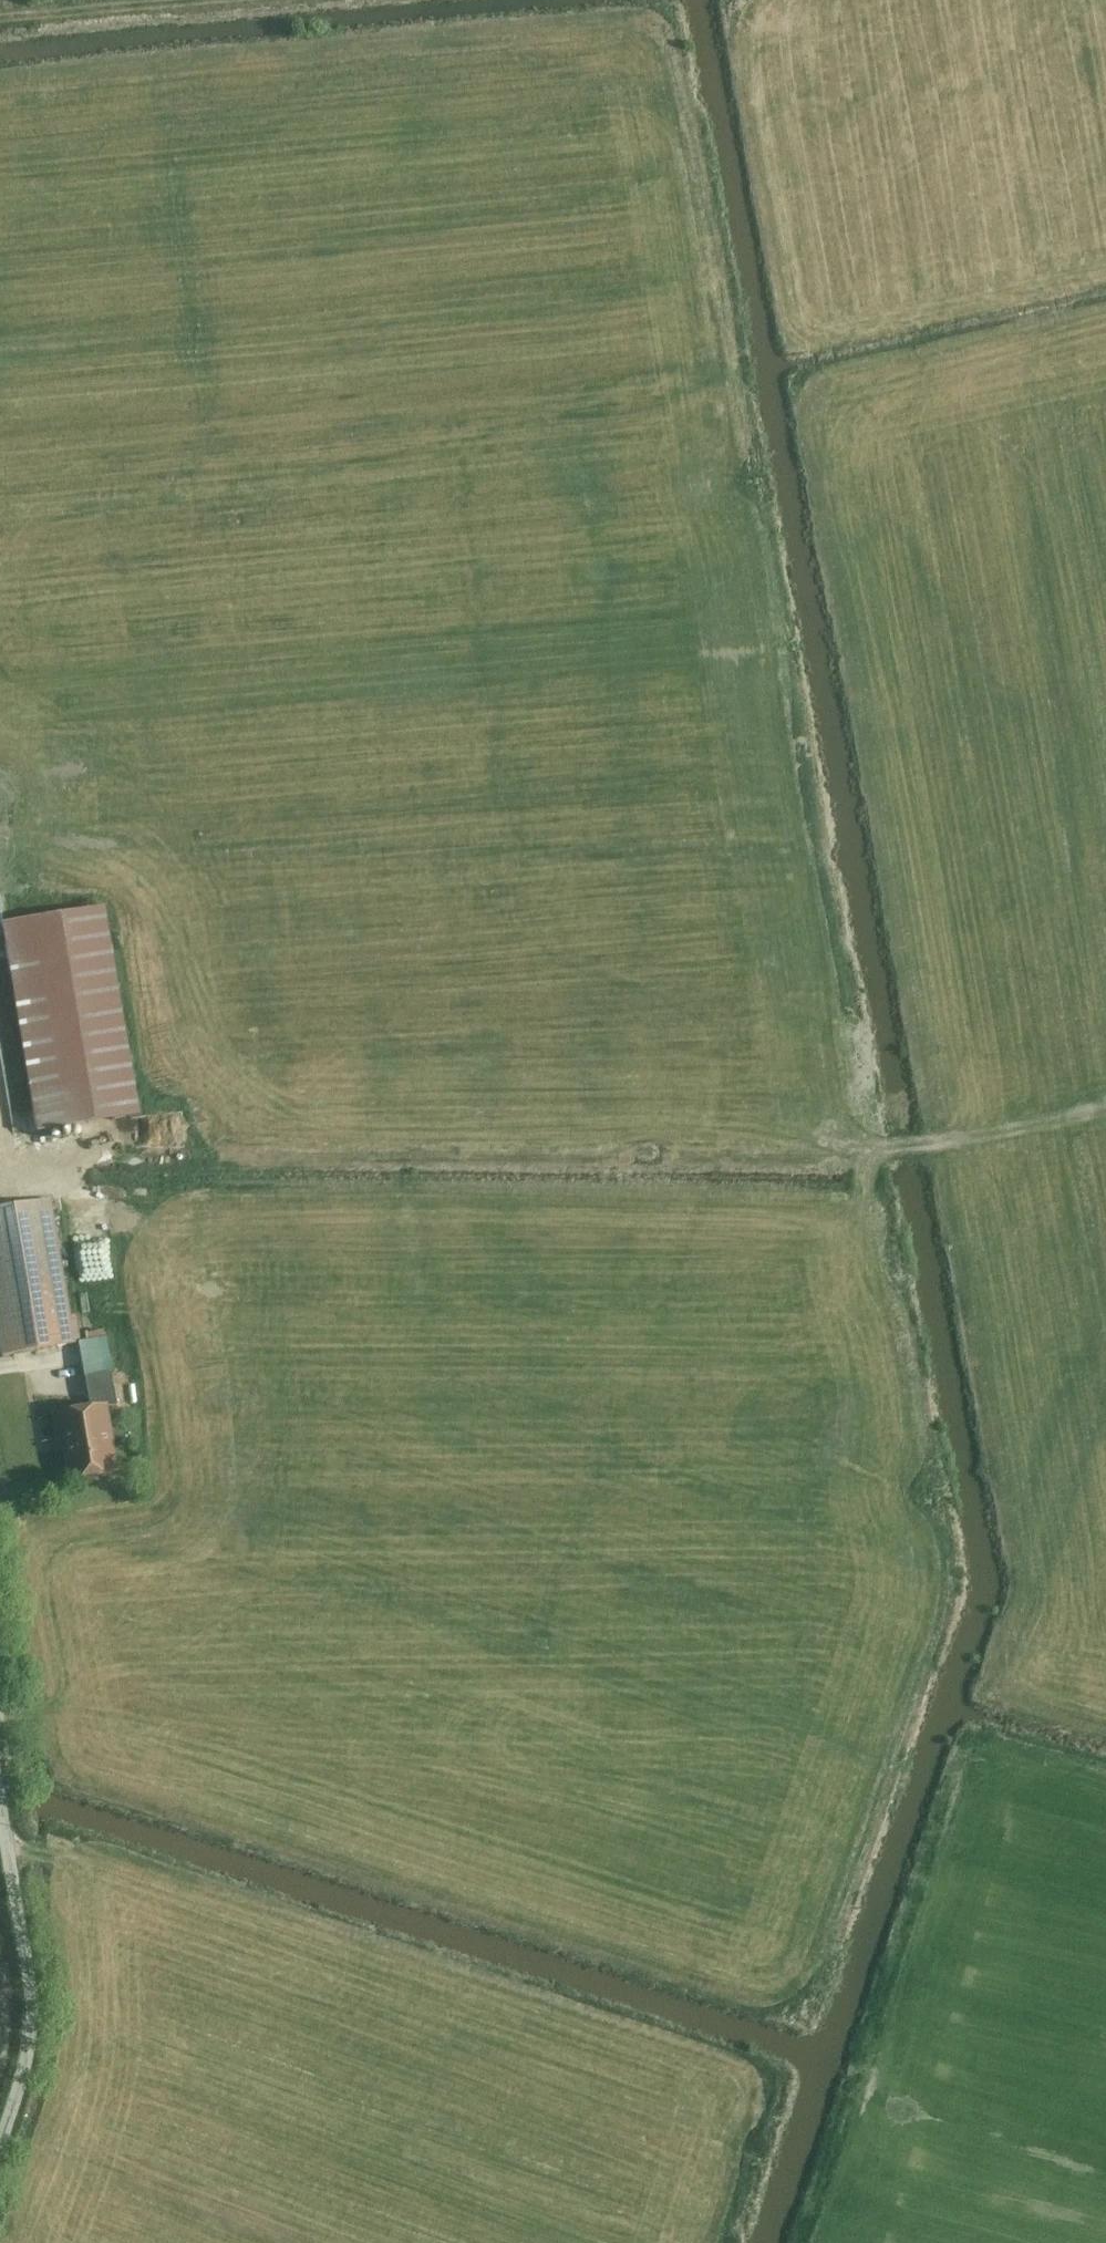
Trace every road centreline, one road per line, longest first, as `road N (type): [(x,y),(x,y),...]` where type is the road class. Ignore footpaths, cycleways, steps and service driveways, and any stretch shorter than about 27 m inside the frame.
road 1 (track): [(0,2135),(19,2075),(28,1994),(0,1813)]

